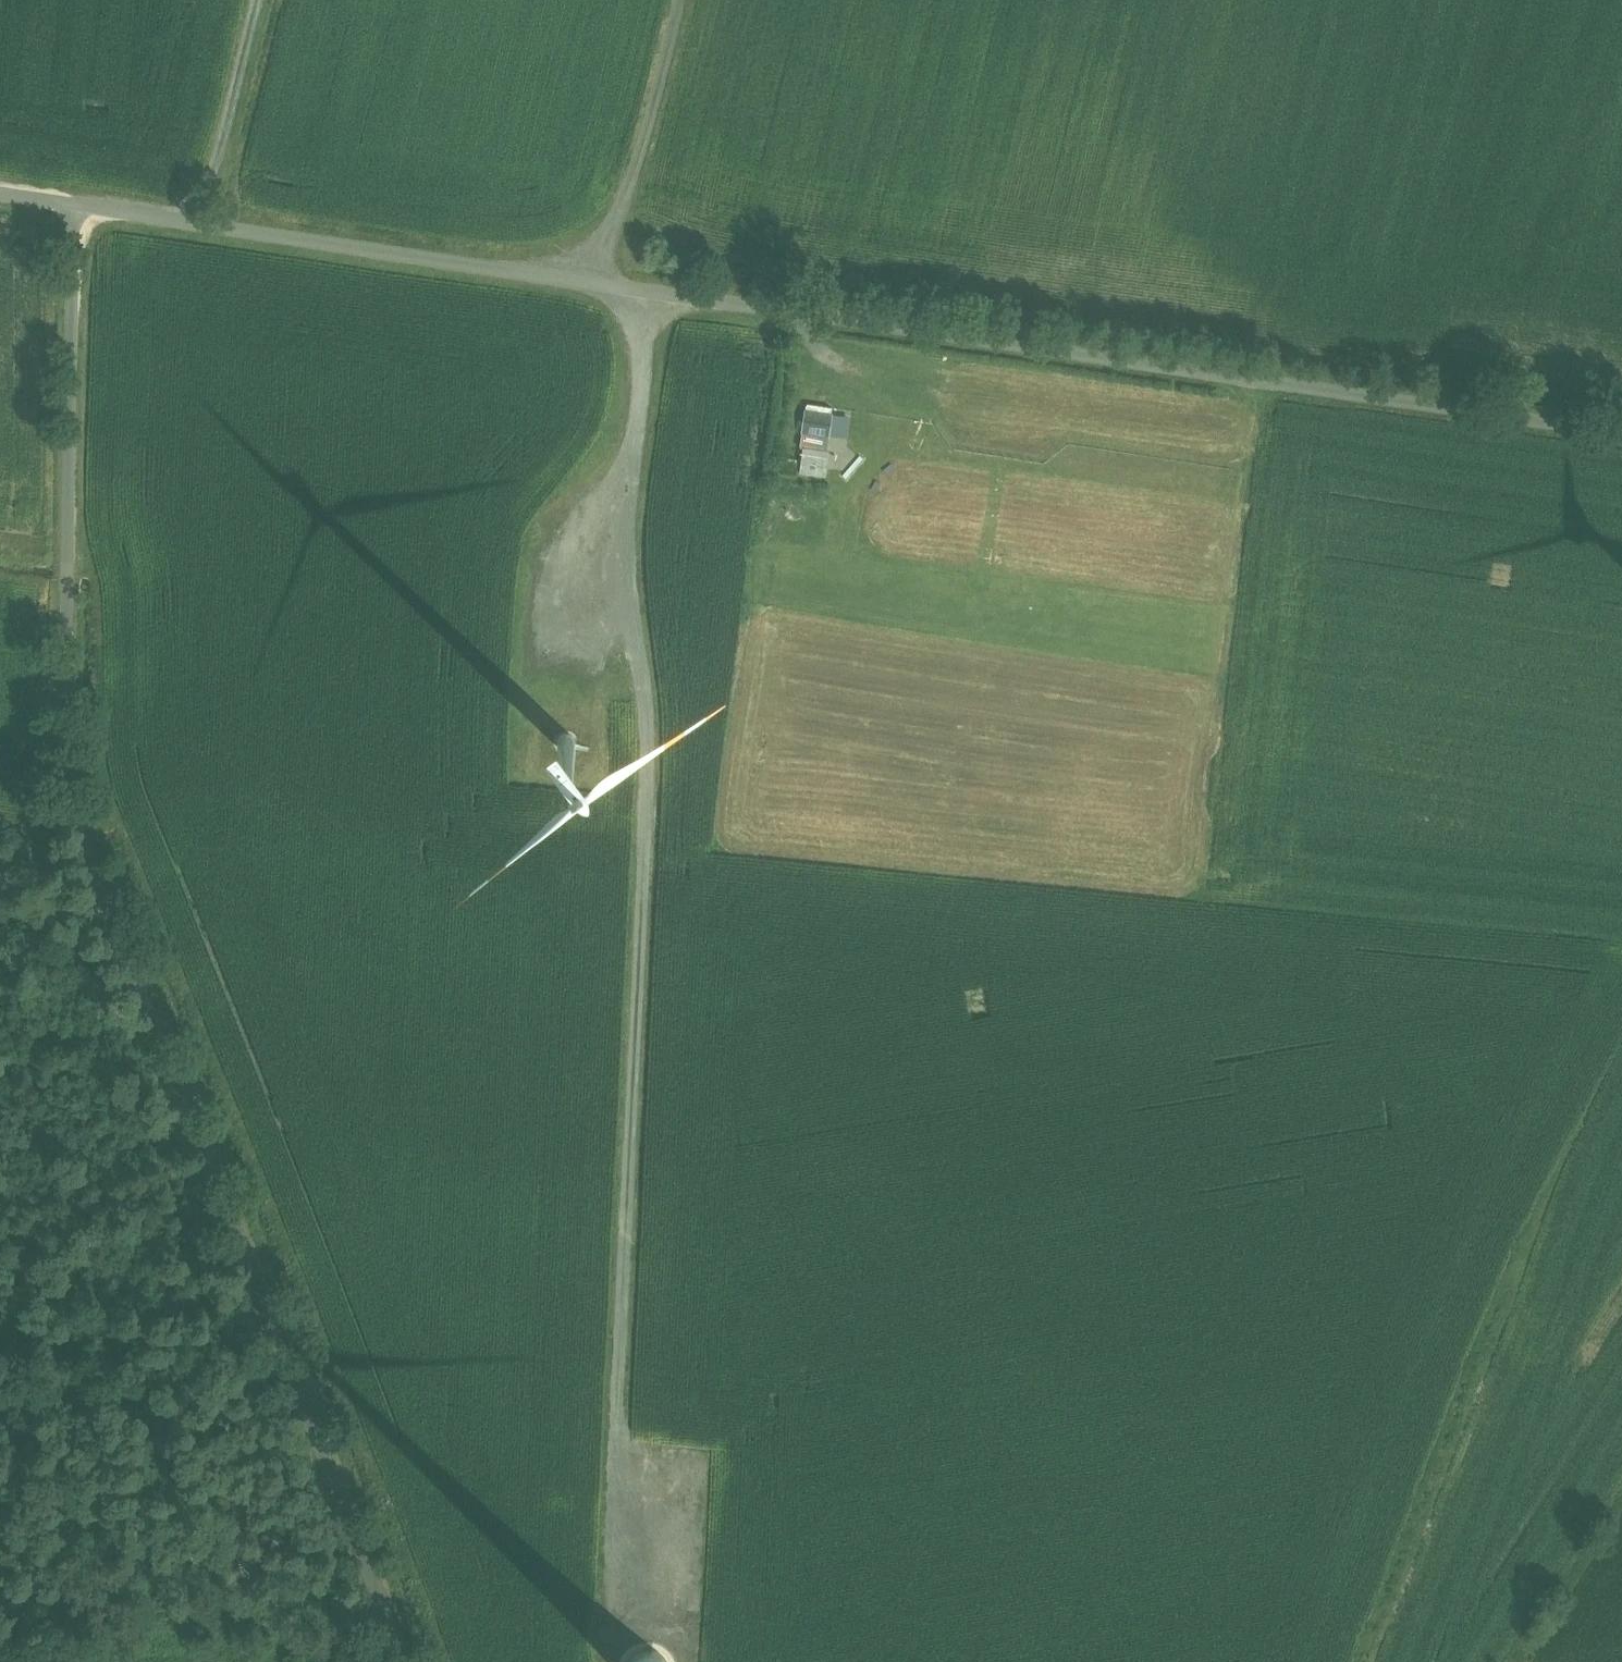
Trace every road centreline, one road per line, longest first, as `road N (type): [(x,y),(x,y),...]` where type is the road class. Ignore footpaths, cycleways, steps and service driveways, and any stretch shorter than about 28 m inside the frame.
road 1 (unclassified): [(85,208),(1621,434)]
road 2 (unclassified): [(85,208),(61,786),(401,1661)]
road 3 (track): [(85,208),(137,199),(184,165),(227,0)]

